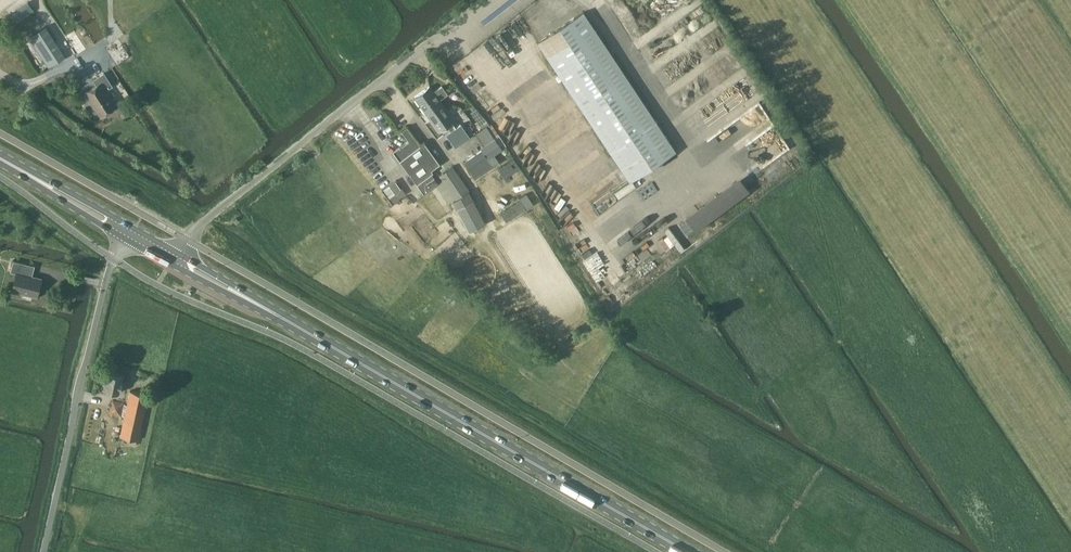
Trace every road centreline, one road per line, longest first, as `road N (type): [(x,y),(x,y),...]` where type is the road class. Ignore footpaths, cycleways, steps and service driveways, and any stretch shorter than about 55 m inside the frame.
road 1 (primary): [(688,551),(174,258)]
road 2 (unclassified): [(174,258),(201,224),(480,0)]
road 3 (unclassified): [(45,551),(112,260)]
road 4 (primary): [(131,234),(0,160)]
road 5 (unclassified): [(0,177),(112,260)]

